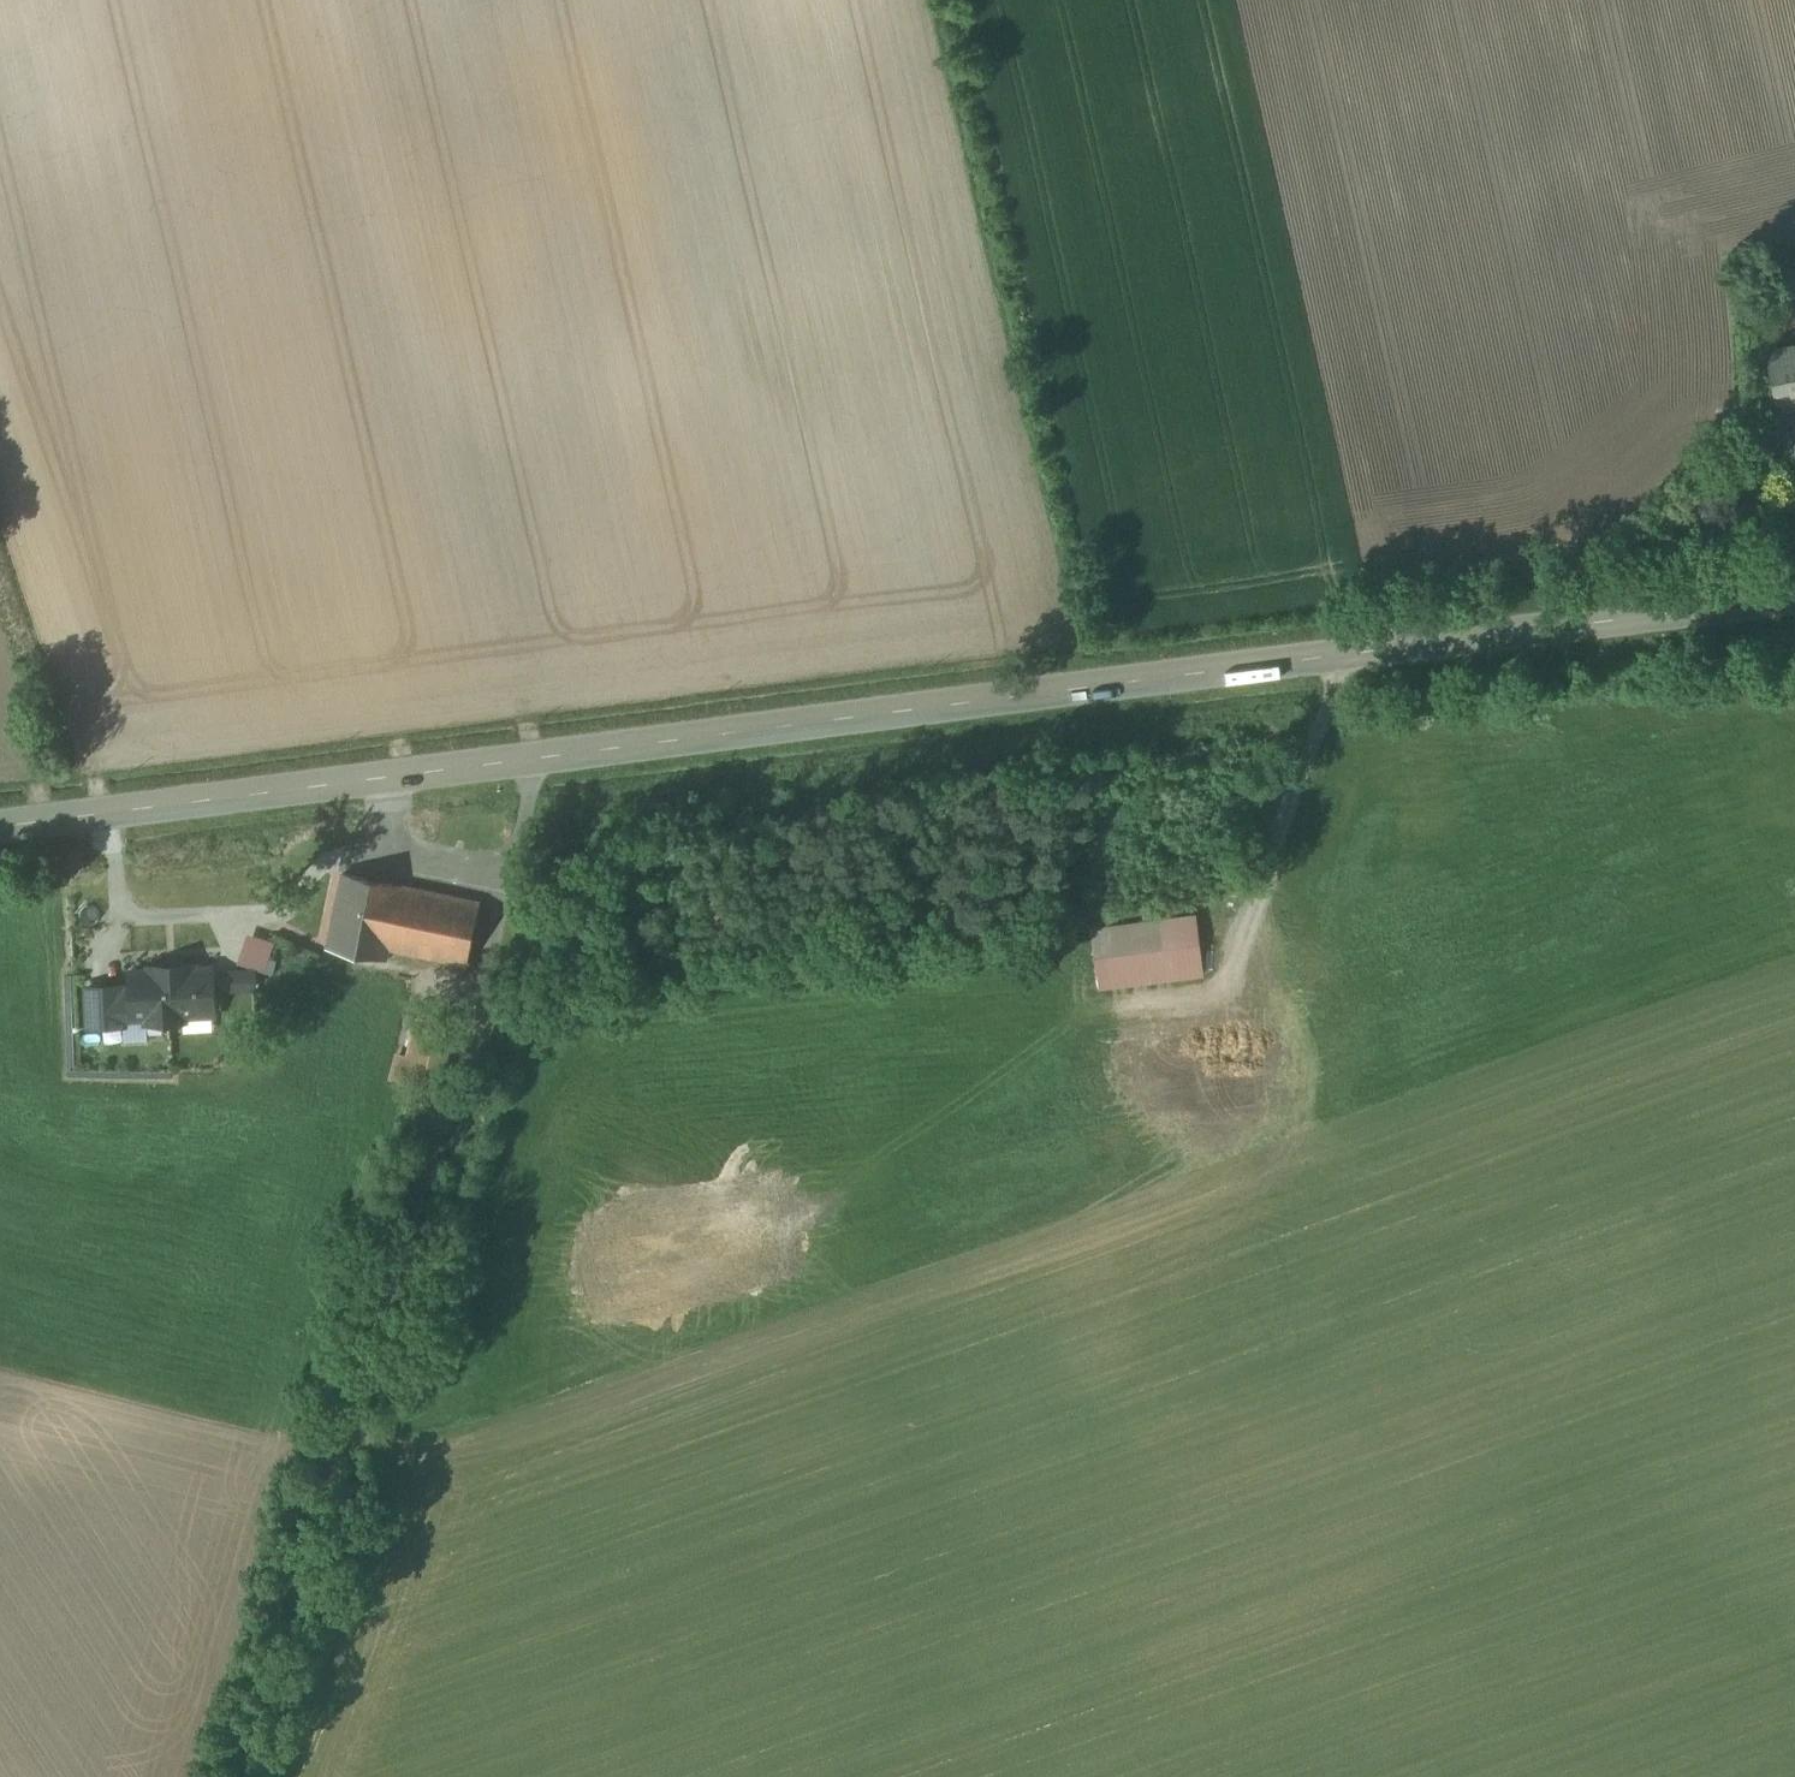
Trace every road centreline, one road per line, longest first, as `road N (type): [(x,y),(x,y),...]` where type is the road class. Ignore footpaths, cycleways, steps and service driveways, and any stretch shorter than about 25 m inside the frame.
road 1 (tertiary): [(1794,597),(0,825)]
road 2 (track): [(236,1776),(517,900),(502,881),(453,867)]
road 3 (track): [(1340,655),(1229,978),(1214,992),(1168,1000)]

